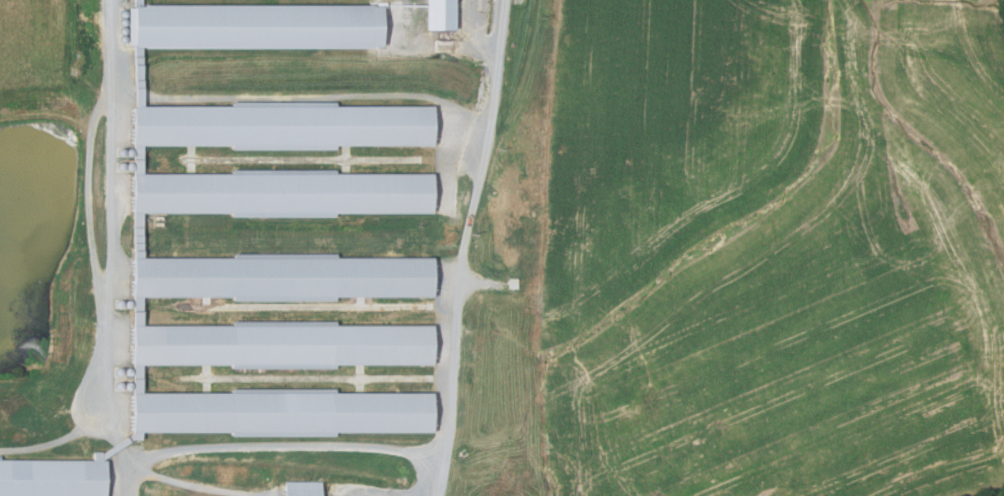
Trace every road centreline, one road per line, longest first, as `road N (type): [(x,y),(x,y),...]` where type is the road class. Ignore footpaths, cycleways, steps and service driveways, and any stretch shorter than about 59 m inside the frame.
road 1 (residential): [(129,495),(127,469),(97,397),(98,277),(84,198),(87,149),(131,95),(123,0)]
road 2 (residential): [(505,0),(499,92),(460,180),(446,259),(434,495)]
road 3 (residential): [(456,195),(435,156),(438,122),(463,102),(496,97)]

